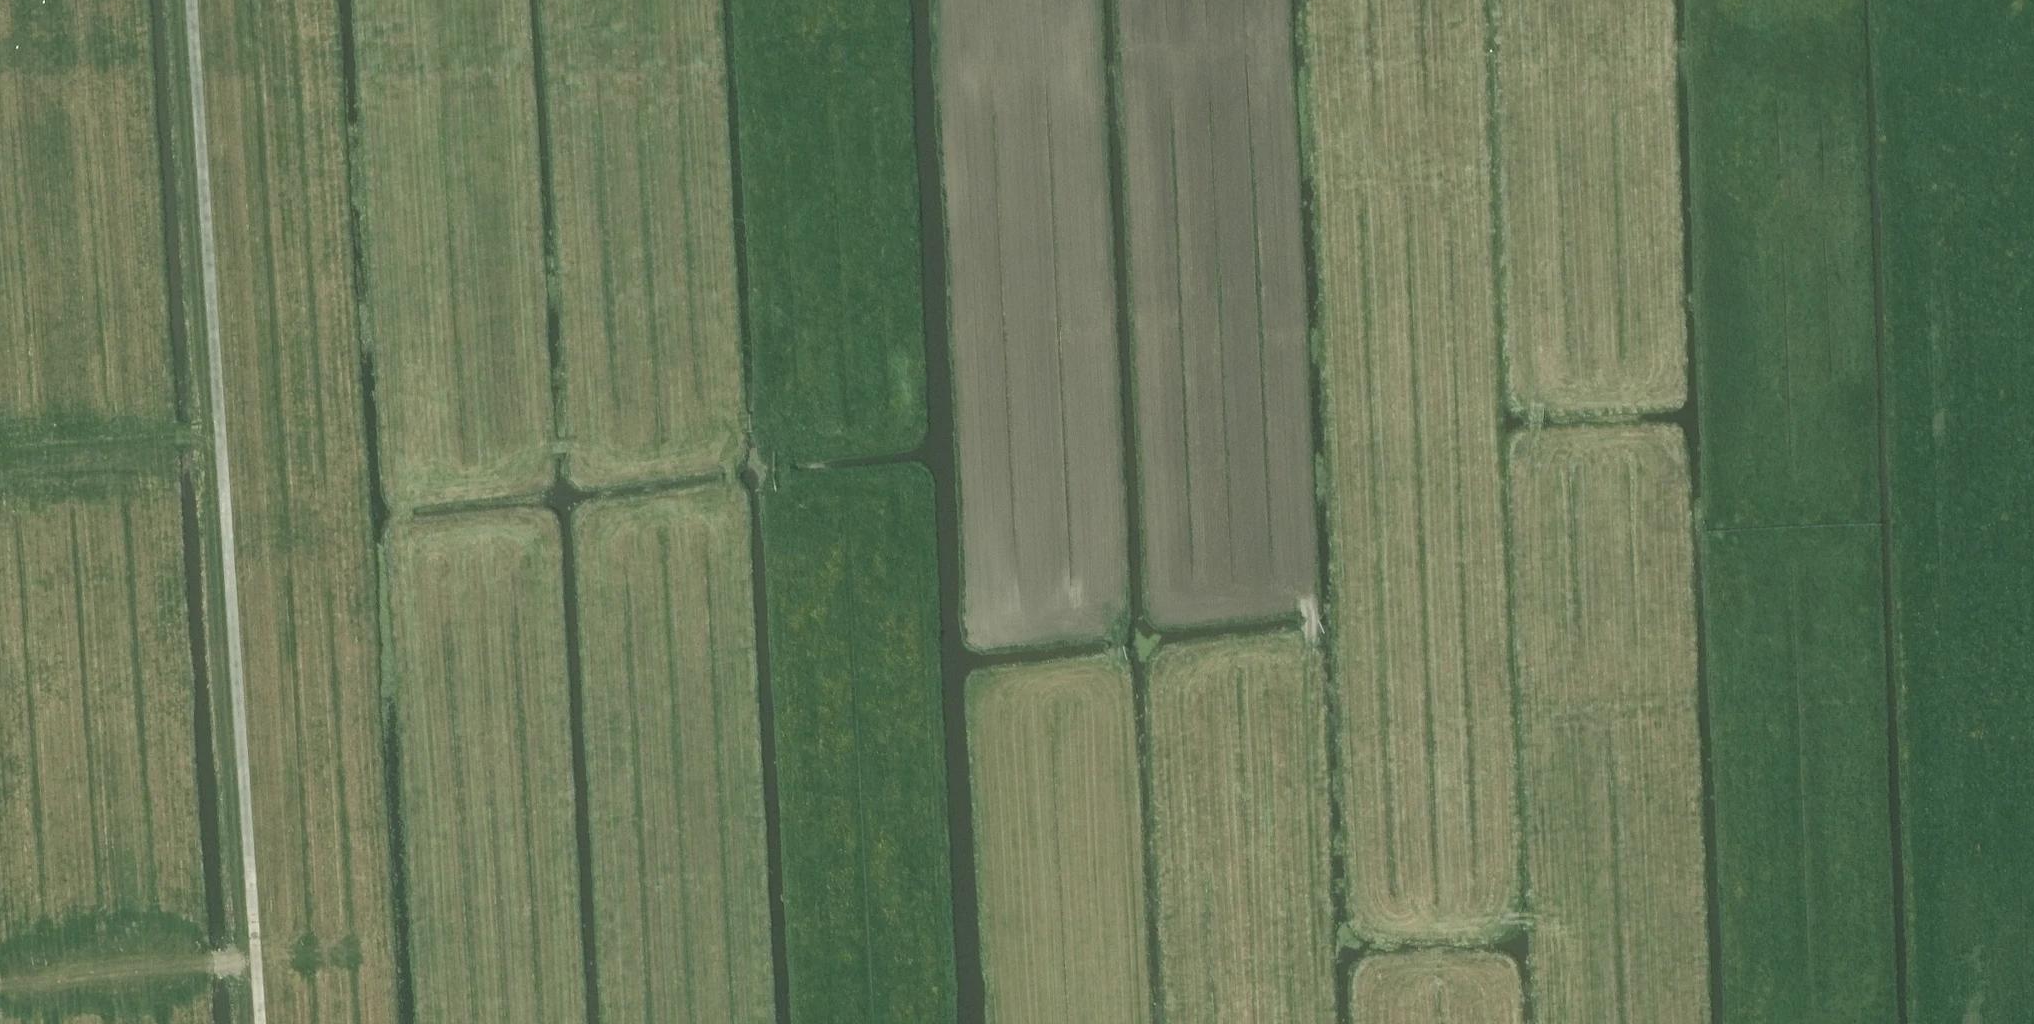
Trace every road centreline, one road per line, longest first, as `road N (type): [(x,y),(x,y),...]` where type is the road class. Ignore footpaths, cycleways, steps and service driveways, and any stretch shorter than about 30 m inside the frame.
road 1 (track): [(181,0),(248,1023)]
road 2 (track): [(1474,911),(1536,913),(1566,933),(1555,978),(1557,1023)]

